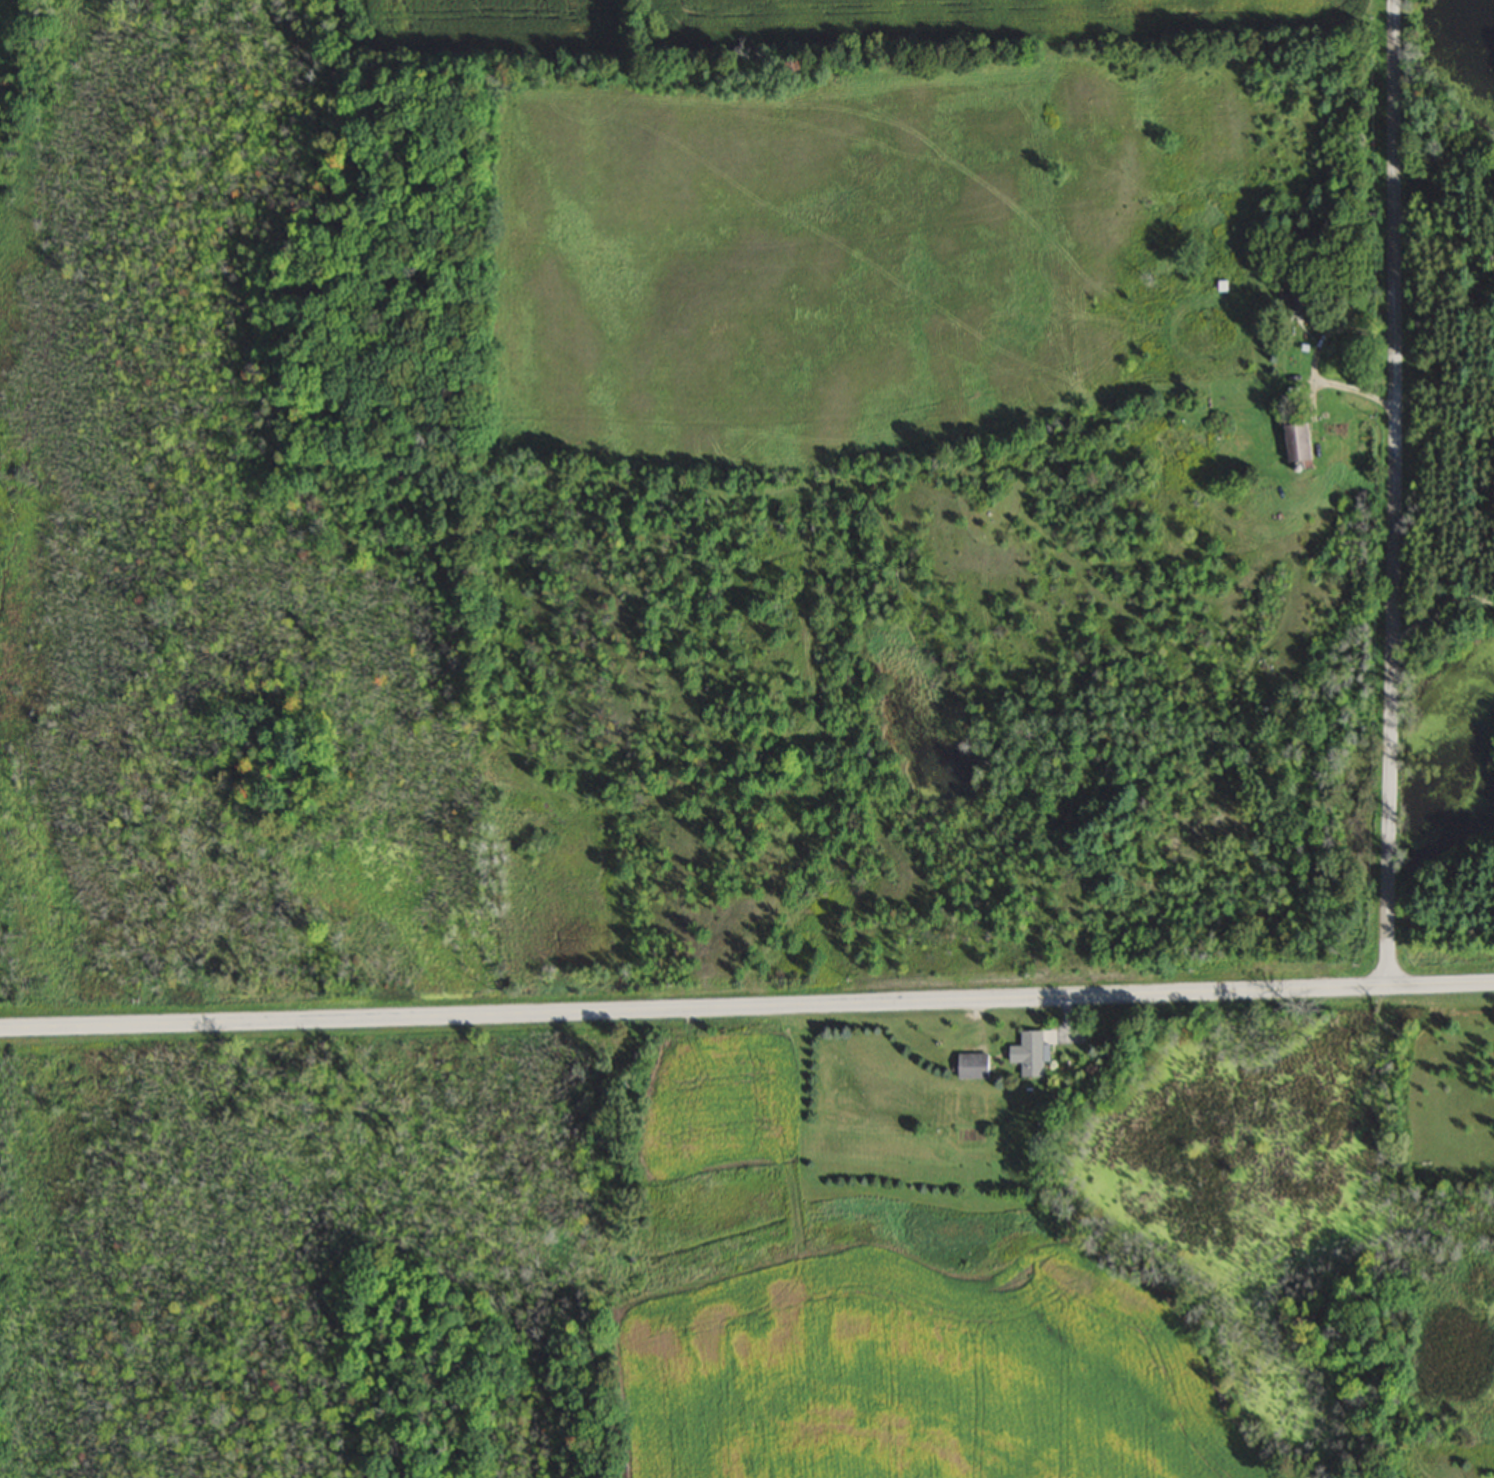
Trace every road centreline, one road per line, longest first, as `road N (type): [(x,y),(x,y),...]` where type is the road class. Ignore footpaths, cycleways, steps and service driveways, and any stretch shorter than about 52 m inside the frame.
road 1 (tertiary): [(0,1028),(1493,984)]
road 2 (residential): [(1388,986),(1394,0)]

